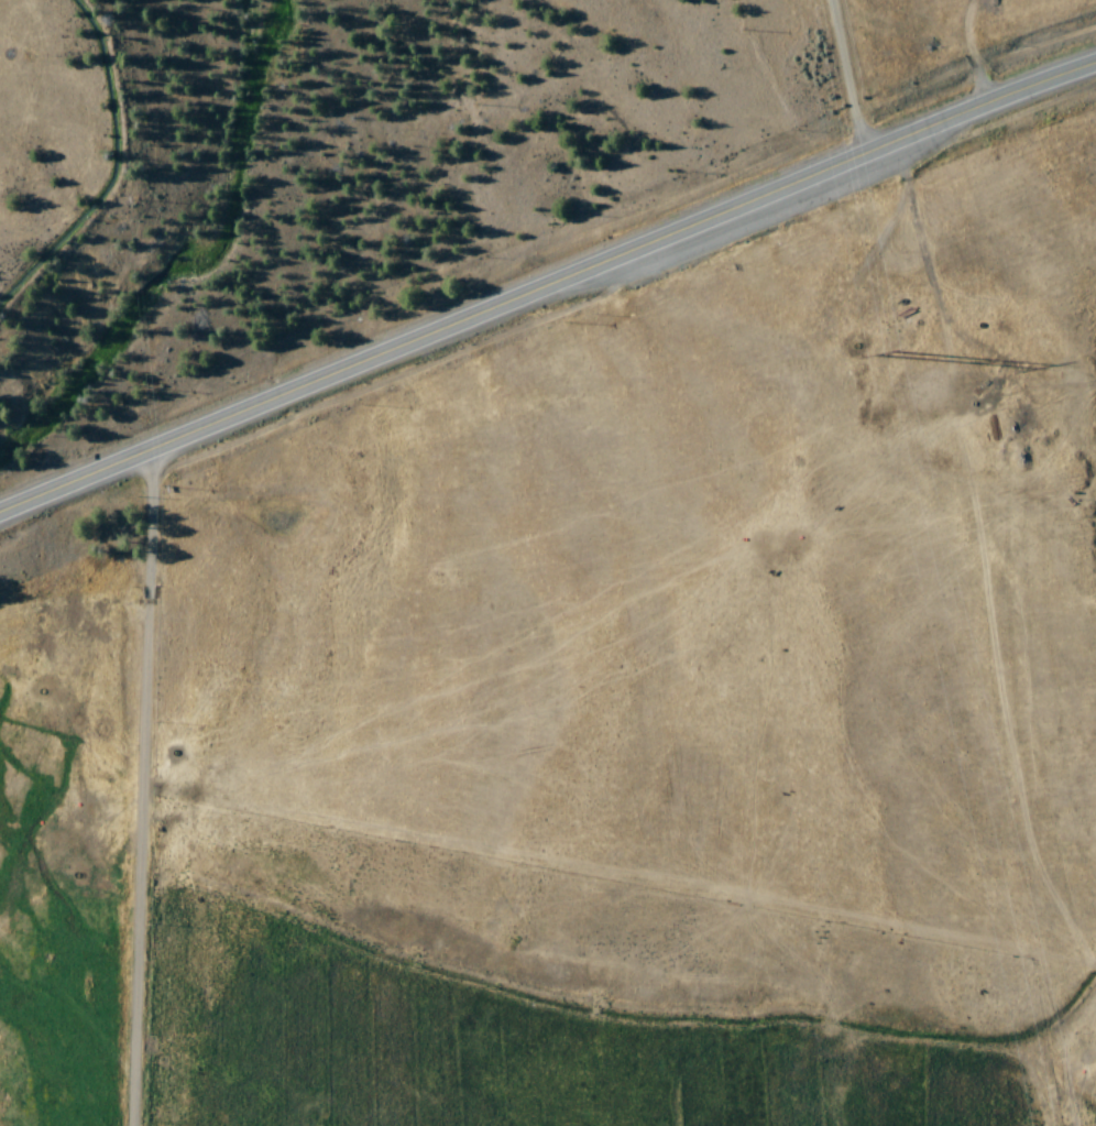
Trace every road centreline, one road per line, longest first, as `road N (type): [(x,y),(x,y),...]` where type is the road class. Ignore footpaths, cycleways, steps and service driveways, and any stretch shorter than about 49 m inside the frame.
road 1 (trunk): [(0,513),(1095,67)]

